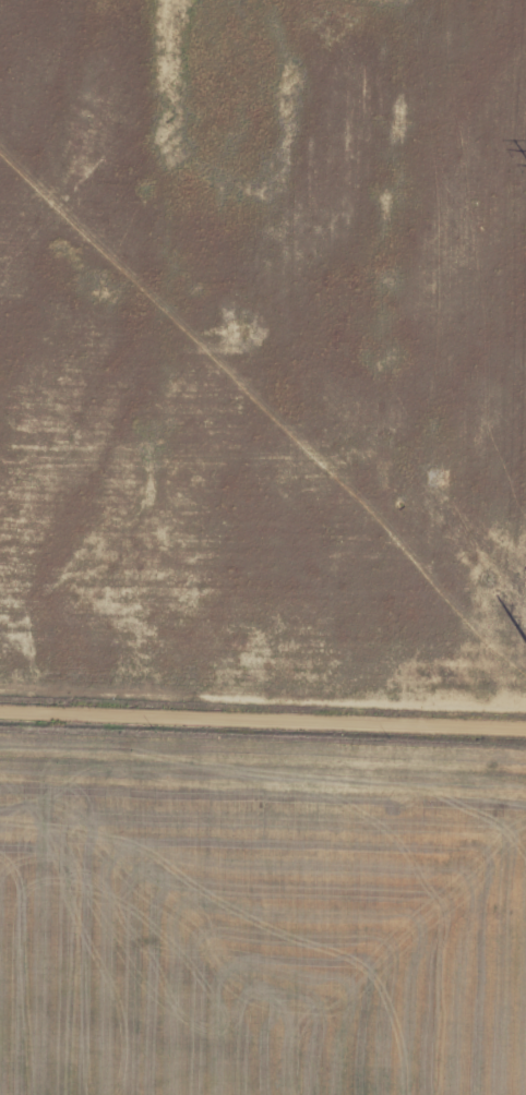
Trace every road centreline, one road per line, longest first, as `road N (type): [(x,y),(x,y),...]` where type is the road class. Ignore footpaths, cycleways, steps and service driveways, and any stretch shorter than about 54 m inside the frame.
road 1 (residential): [(525,725),(0,708)]

